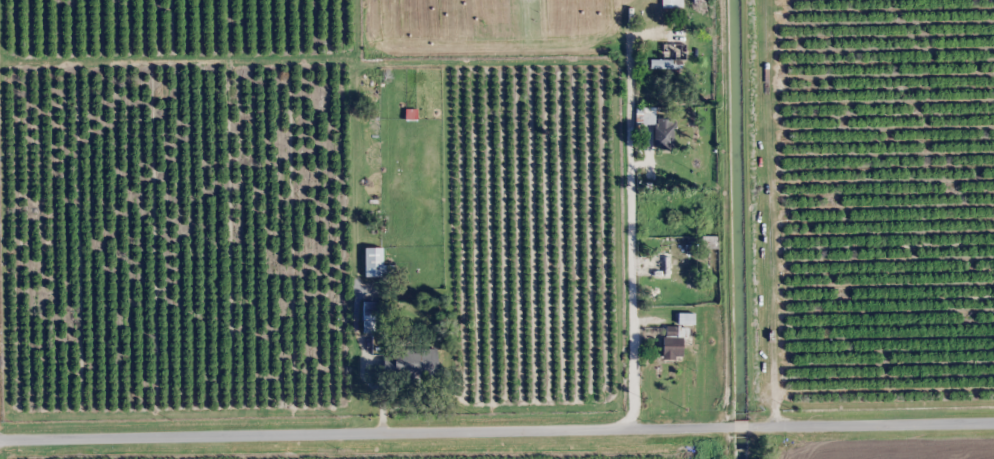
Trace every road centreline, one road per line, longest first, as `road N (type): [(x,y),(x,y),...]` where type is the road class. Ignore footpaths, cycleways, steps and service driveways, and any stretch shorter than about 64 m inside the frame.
road 1 (residential): [(733,429),(0,440)]
road 2 (residential): [(993,425),(746,429)]

